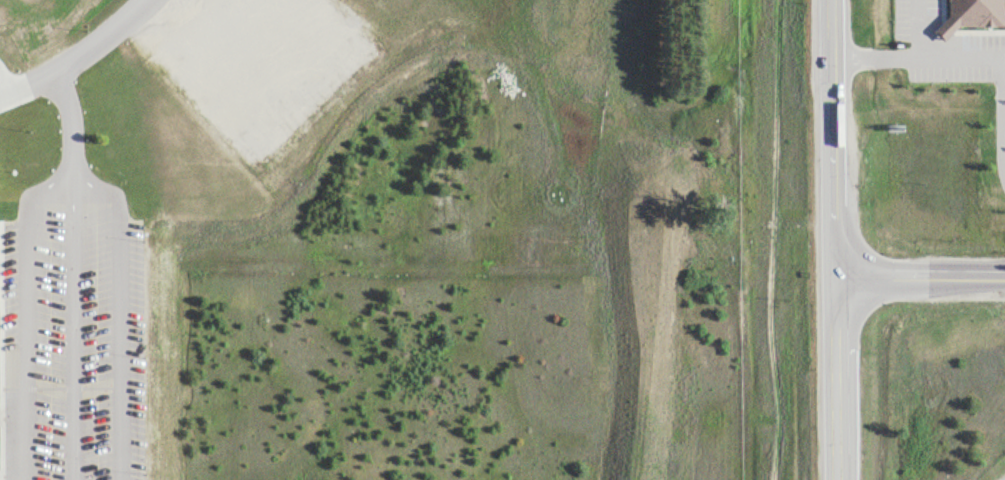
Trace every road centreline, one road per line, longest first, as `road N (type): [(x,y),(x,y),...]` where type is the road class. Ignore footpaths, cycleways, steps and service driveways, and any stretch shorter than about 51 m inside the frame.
road 1 (primary): [(831,0),(836,276)]
road 2 (primary): [(836,276),(838,479)]
road 3 (primary): [(1004,278),(836,276)]

